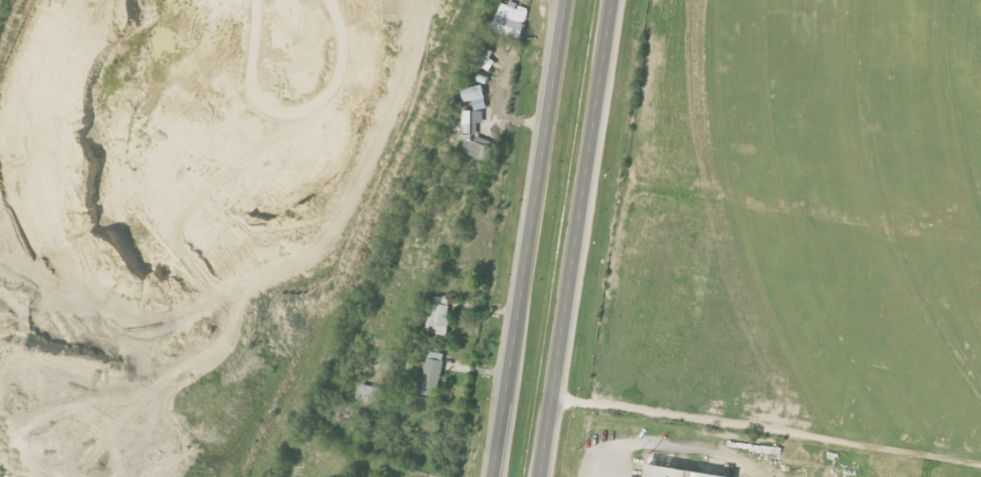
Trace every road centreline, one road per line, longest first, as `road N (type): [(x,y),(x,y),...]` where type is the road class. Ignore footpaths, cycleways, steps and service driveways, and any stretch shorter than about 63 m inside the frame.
road 1 (primary): [(539,476),(616,0)]
road 2 (primary): [(567,0),(493,476)]

